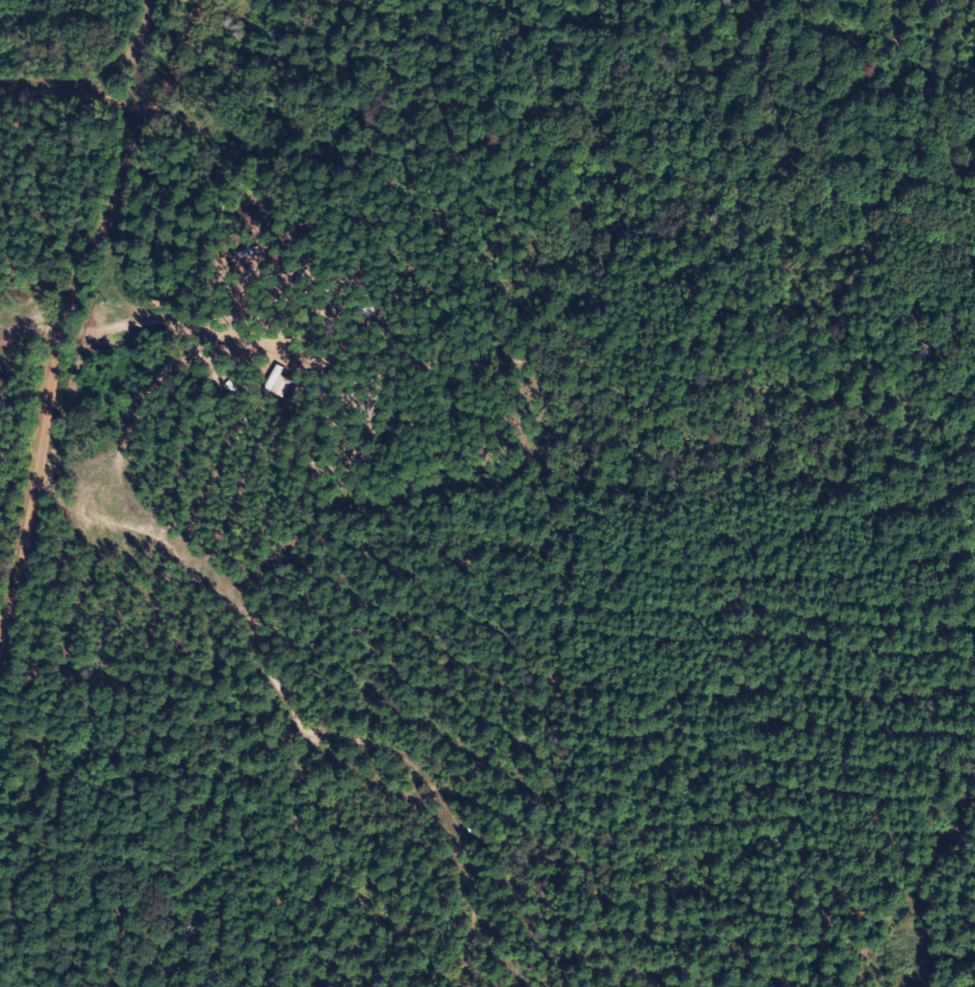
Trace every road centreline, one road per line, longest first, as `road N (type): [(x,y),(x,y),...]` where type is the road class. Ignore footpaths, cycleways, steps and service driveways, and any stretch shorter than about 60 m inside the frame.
road 1 (residential): [(0,538),(101,177),(188,0)]
road 2 (residential): [(140,97),(0,97)]

